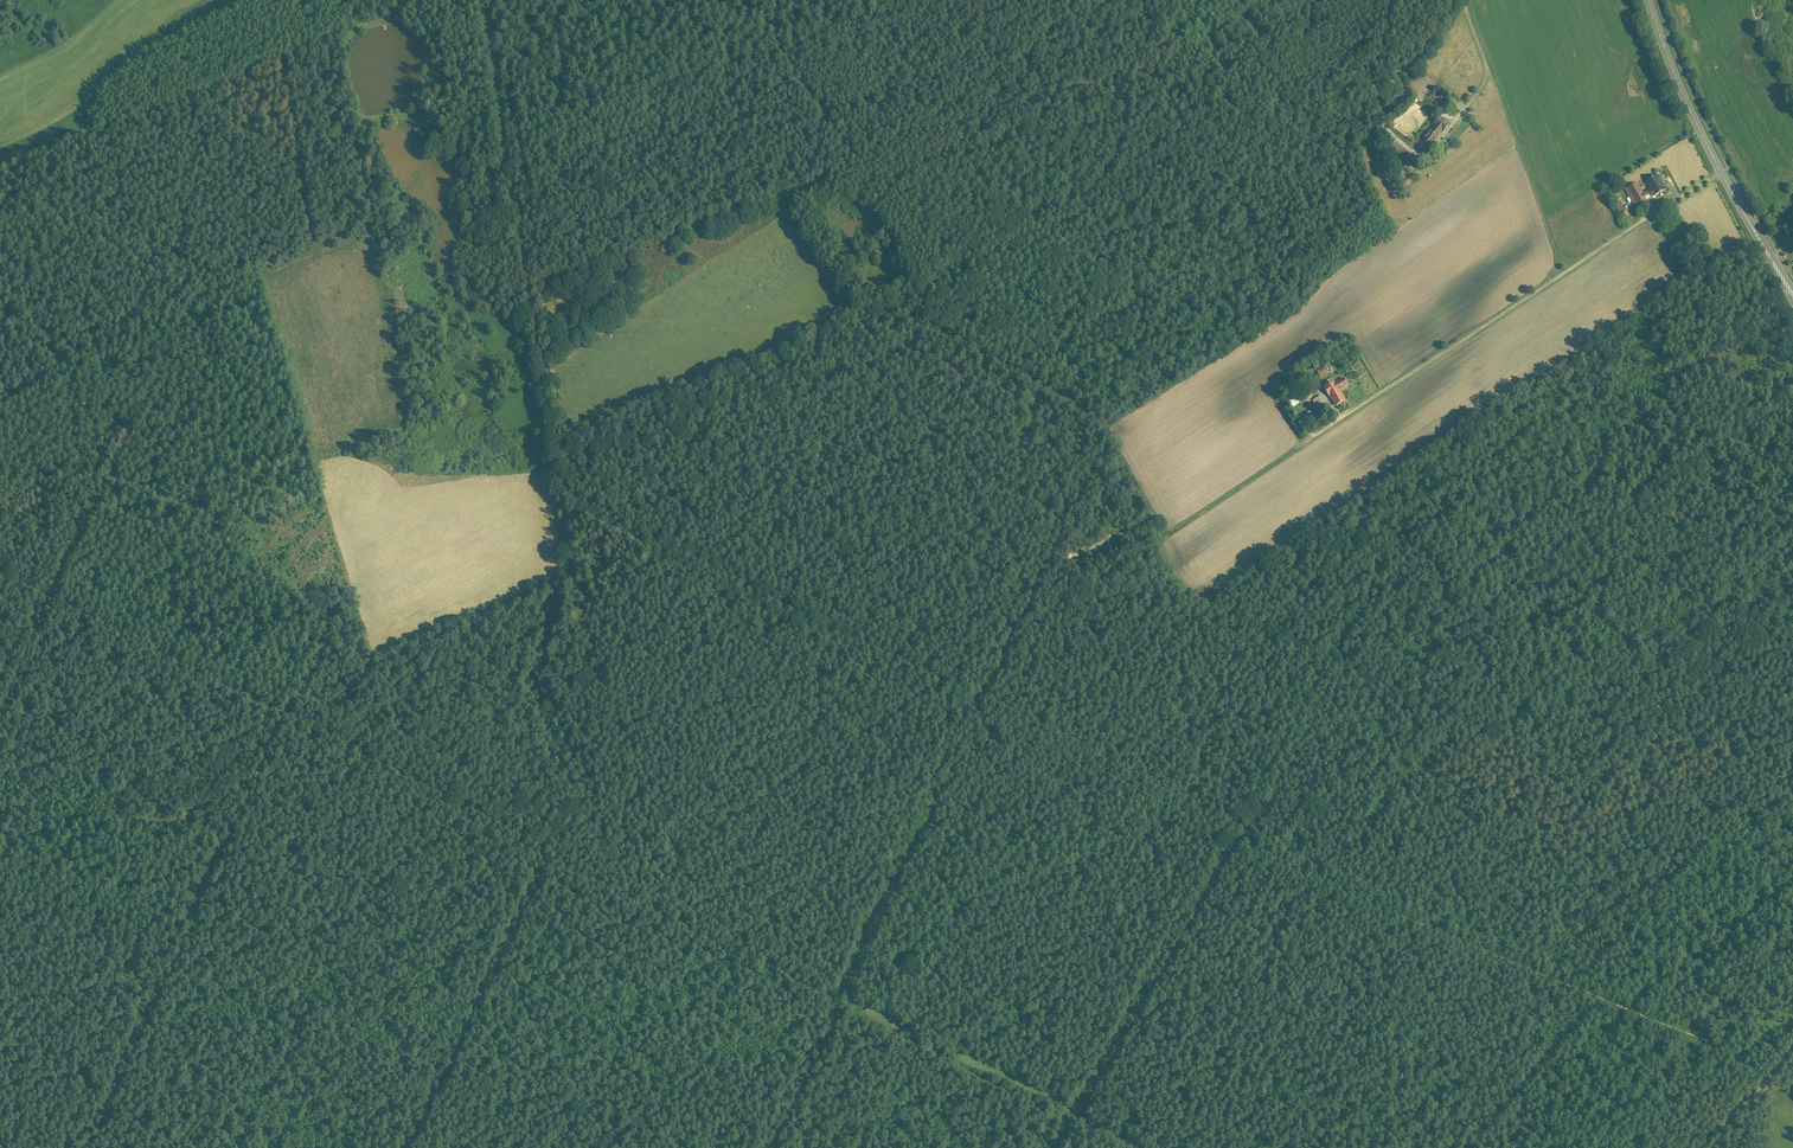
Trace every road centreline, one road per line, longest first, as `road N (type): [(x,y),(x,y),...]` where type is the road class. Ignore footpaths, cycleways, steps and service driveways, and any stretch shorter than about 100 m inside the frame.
road 1 (track): [(1770,1083),(1717,1046),(1236,831),(593,498),(574,473),(547,339),(493,268),(488,225),(498,150),(480,0)]
road 2 (track): [(0,572),(1133,1147)]
road 3 (track): [(487,0),(510,182),(569,483),(614,517),(977,697)]
road 4 (track): [(0,708),(185,306),(361,220),(342,52),(357,28),(420,0)]
road 5 (track): [(91,1147),(284,713),(560,580),(571,568),(562,497),(569,483)]
road 6 (track): [(1721,172),(1159,540)]
road 7 (track): [(0,210),(109,141),(278,65),(313,248)]
road 8 (track): [(1159,540),(1099,422),(895,306),(803,349)]
road 9 (track): [(505,149),(867,17),(883,0)]
road 10 (track): [(403,1147),(549,847)]
road 11 (primary): [(1792,295),(1698,126),(1649,0)]
road 12 (track): [(977,697),(1052,539),(1090,525),(1157,527)]
road 13 (track): [(1582,985),(1456,1147)]
road 14 (track): [(205,297),(31,196)]
road 15 (track): [(771,1147),(839,995)]
road 16 (track): [(1699,1147),(1792,1050)]
road 17 (track): [(1466,0),(1486,74),(1456,120)]

